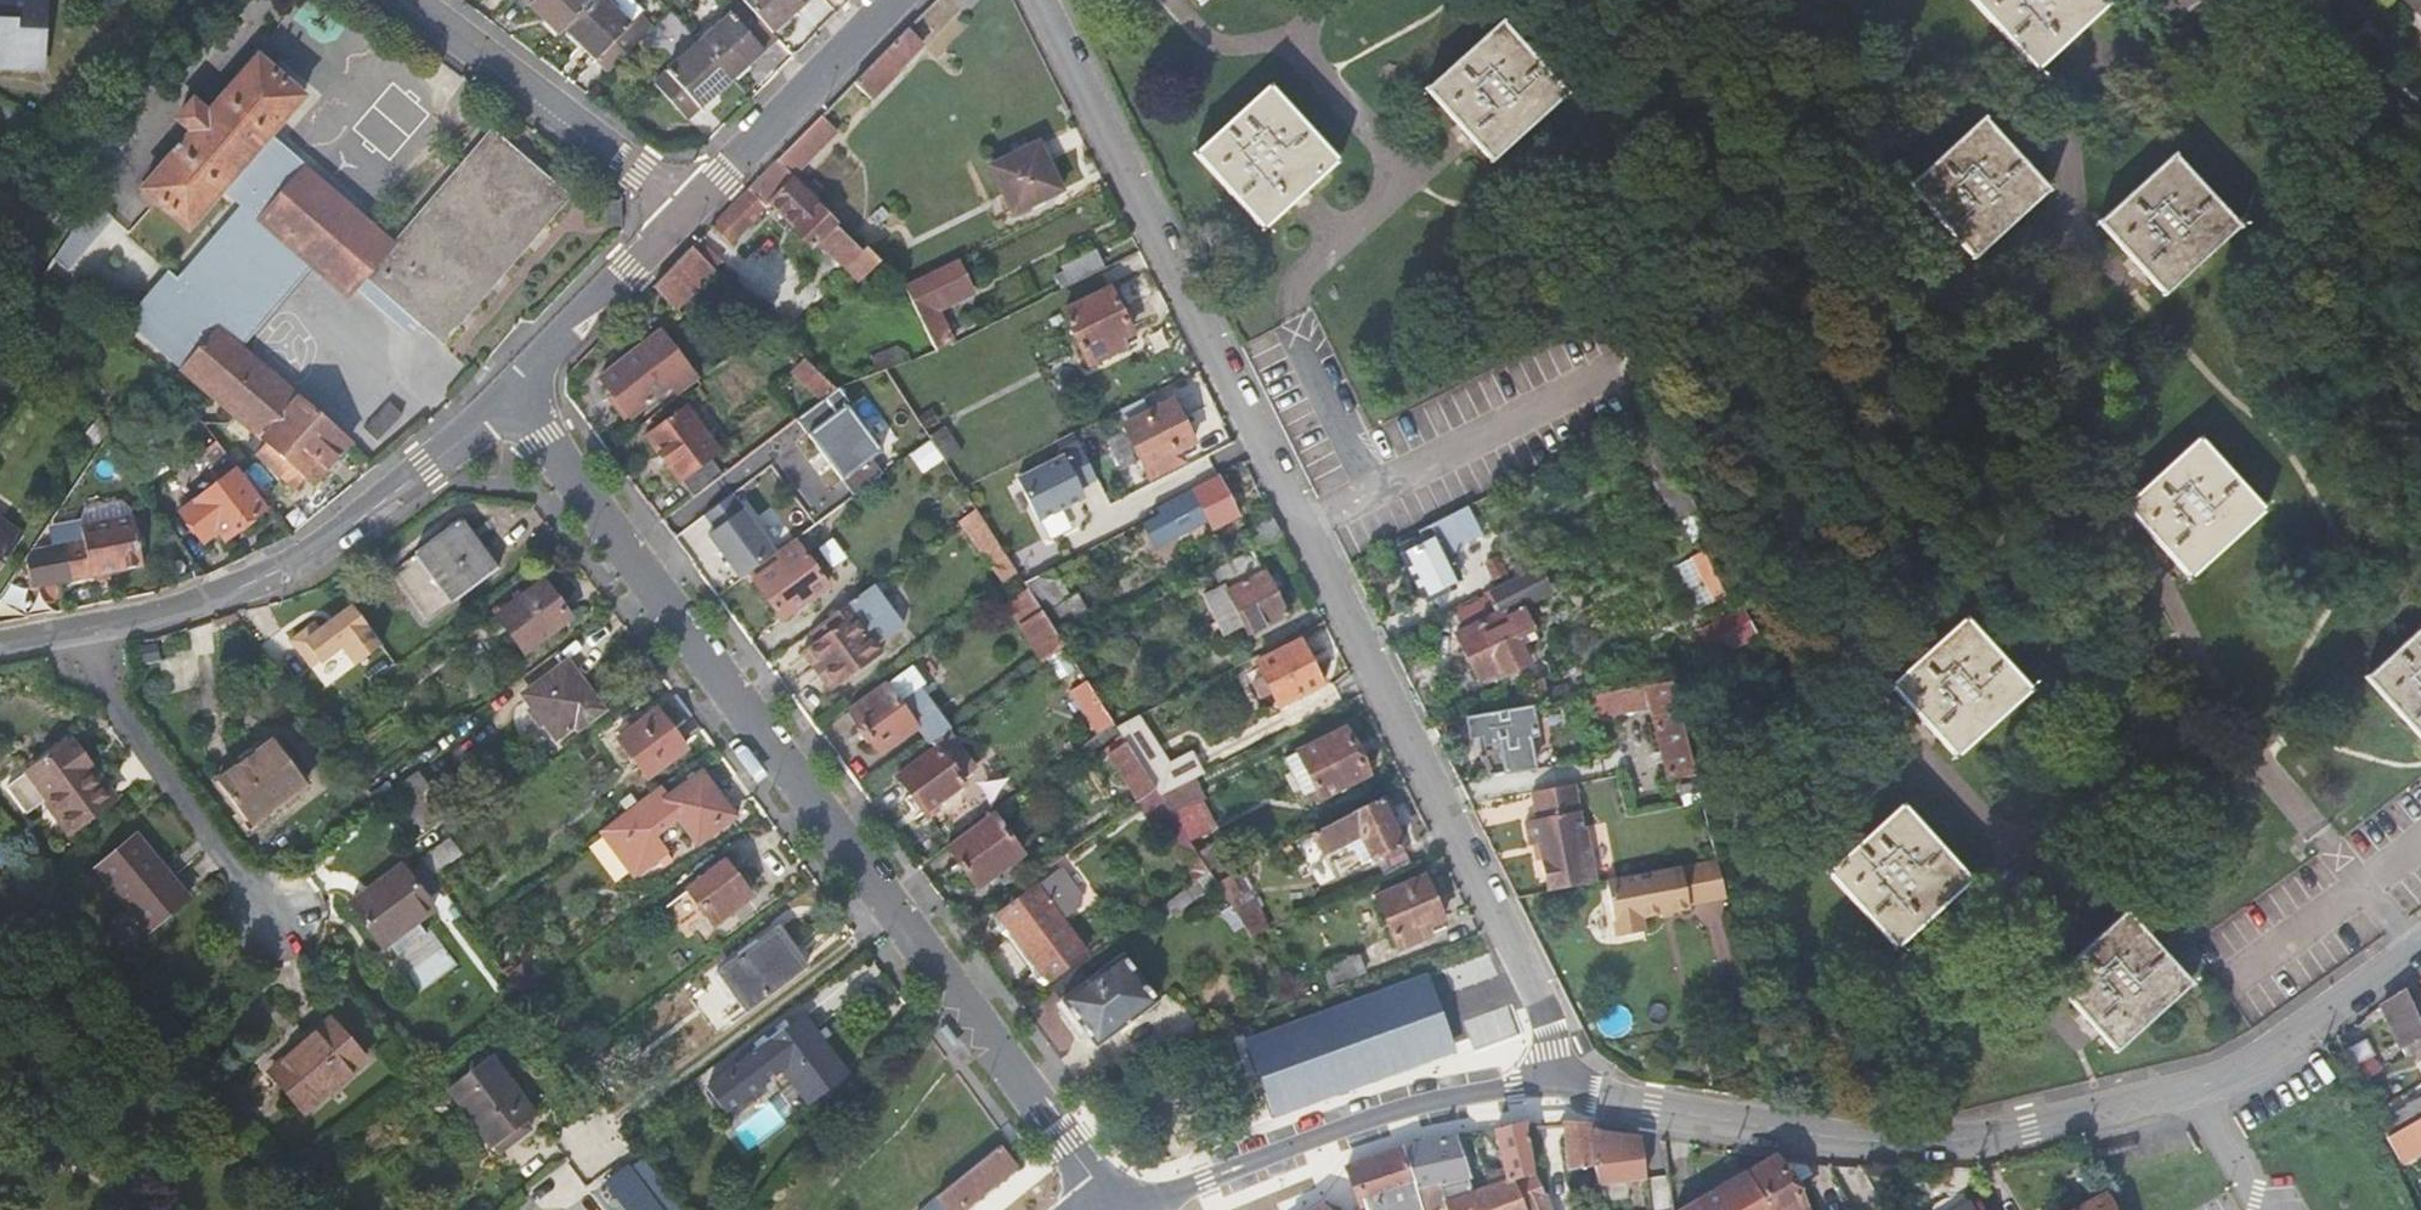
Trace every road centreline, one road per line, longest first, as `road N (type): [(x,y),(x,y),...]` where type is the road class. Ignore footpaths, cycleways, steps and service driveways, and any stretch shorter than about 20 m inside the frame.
road 1 (residential): [(1038,0),(1535,987),(1561,1094)]
road 2 (residential): [(1124,1204),(982,1034),(546,439),(498,397)]
road 3 (residential): [(1561,1094),(1826,1137),(1939,1141),(1986,1138),(2197,1089)]
road 4 (residential): [(86,630),(244,586),(323,545),(446,450),(498,397)]
road 5 (residential): [(1209,1181),(1446,1102),(1514,1089),(1561,1094)]
road 6 (residential): [(86,630),(109,701),(274,920)]
road 7 (residential): [(415,0),(685,207)]
road 8 (residential): [(685,207),(897,0)]
road 9 (residential): [(2197,1089),(2281,1046),(2420,941)]
road 10 (residential): [(498,397),(685,207)]
road 11 (residential): [(2197,1089),(2262,1209)]

